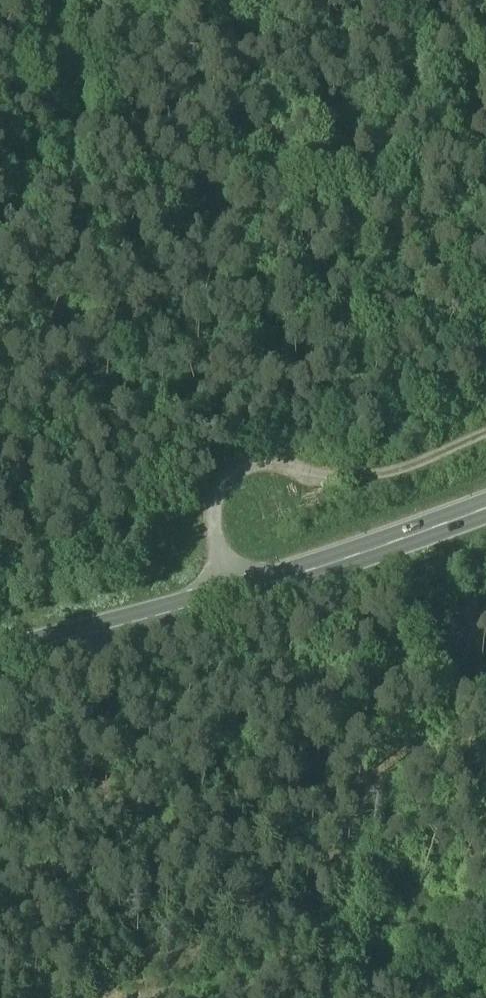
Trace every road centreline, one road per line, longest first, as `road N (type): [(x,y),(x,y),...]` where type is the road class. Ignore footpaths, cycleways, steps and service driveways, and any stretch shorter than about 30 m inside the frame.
road 1 (secondary): [(0,654),(236,594),(485,509)]
road 2 (track): [(236,594),(215,539),(215,496),(237,468),(271,459),(310,475),(355,476),(485,429)]

